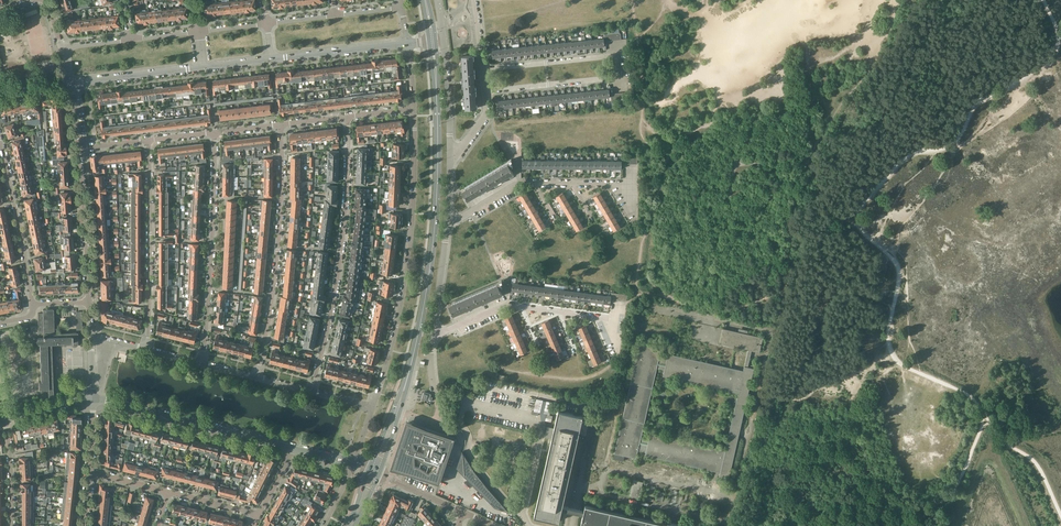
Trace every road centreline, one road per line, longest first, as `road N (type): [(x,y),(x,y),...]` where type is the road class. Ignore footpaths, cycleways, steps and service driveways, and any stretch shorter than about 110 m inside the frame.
road 1 (unclassified): [(373,407),(407,260),(413,108)]
road 2 (residential): [(484,91),(618,76),(615,55),(483,70)]
road 3 (residential): [(312,391),(341,253),(348,117)]
road 4 (residential): [(281,124),(278,250),(256,377)]
road 5 (residential): [(204,363),(215,133)]
road 6 (primary): [(419,331),(438,124)]
road 7 (residential): [(149,141),(148,348)]
road 8 (residential): [(94,398),(292,447)]
road 9 (residential): [(32,304),(0,142)]
road 10 (residential): [(90,302),(79,148)]
road 11 (tertiary): [(272,60),(407,44)]
road 12 (tertiary): [(71,85),(204,69)]
road 13 (unclassified): [(400,411),(438,415),(432,332)]

